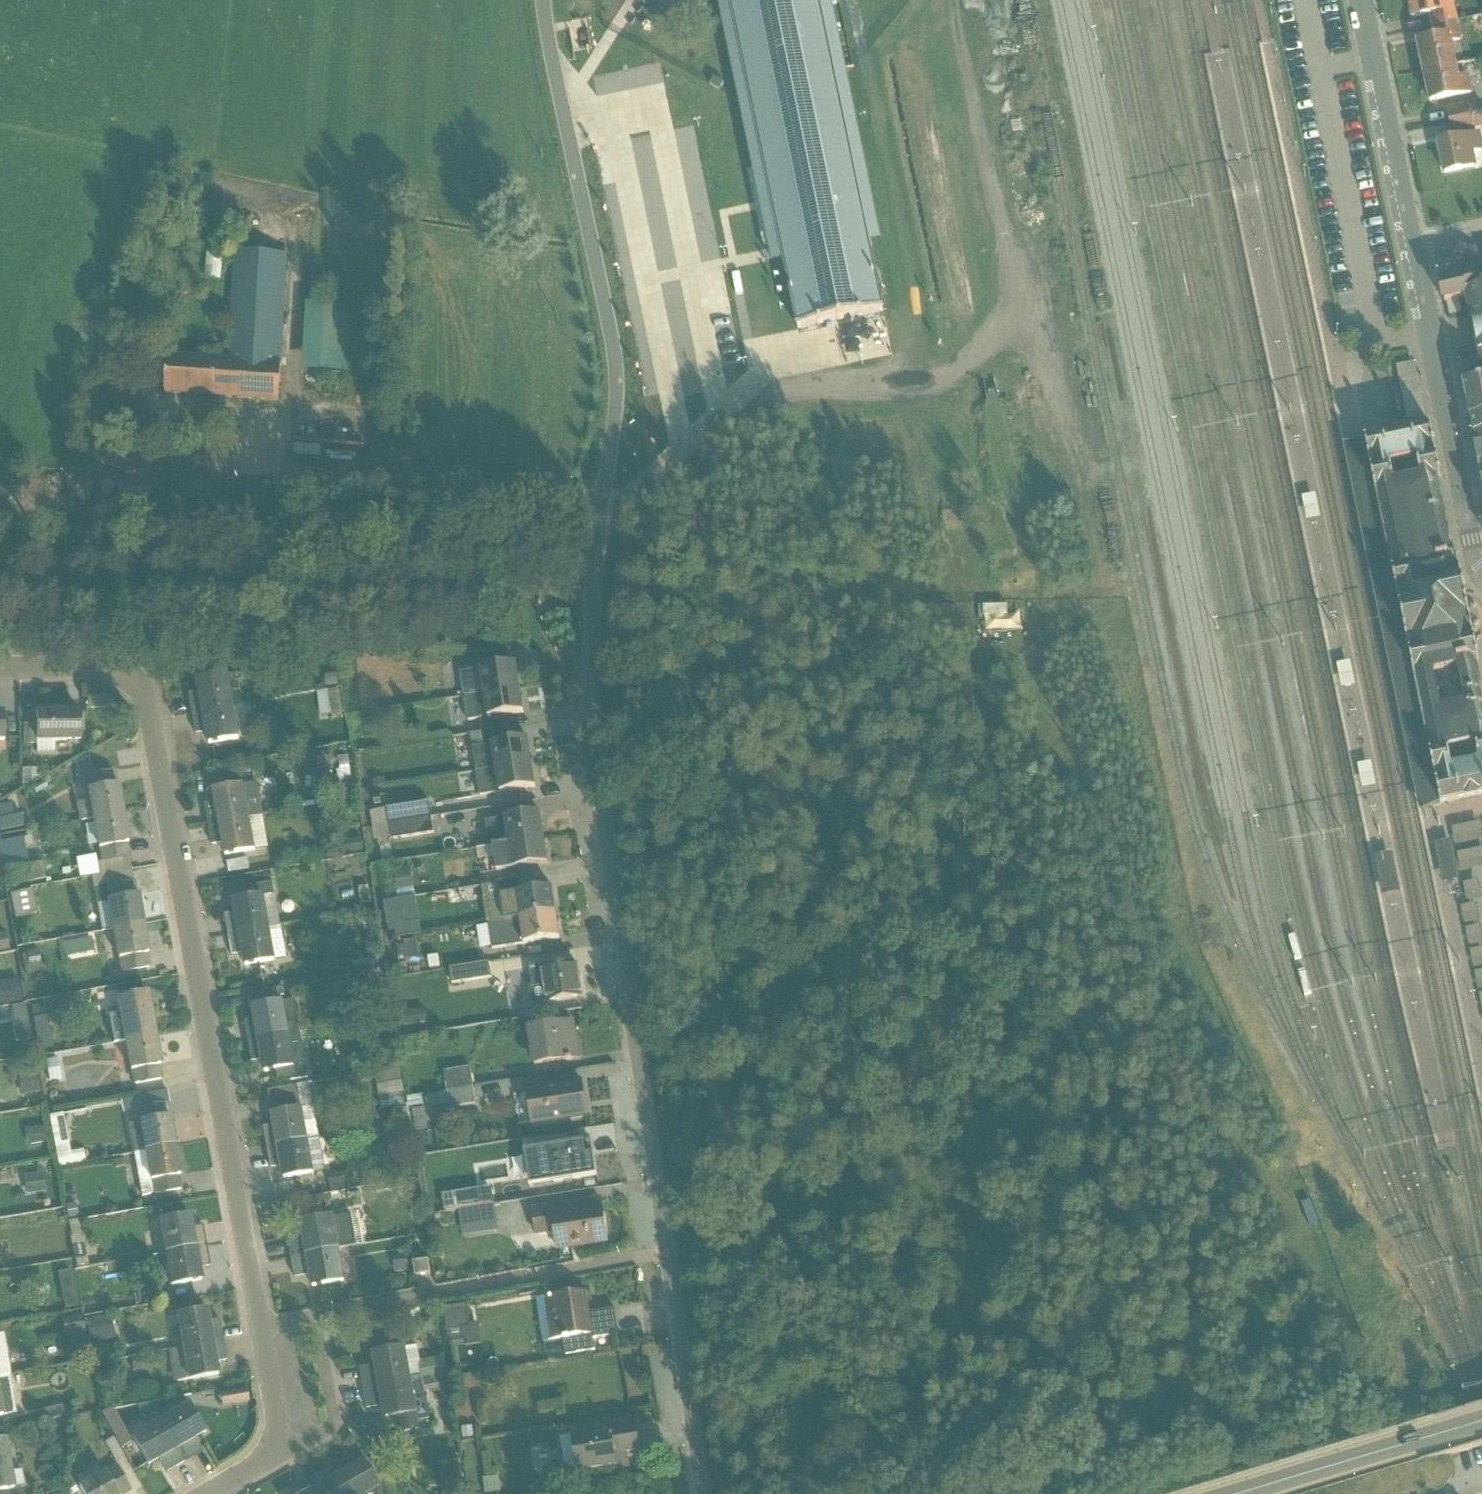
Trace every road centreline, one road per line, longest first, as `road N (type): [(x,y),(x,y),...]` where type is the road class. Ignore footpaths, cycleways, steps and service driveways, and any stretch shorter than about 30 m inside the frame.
road 1 (residential): [(542,0),(616,382),(593,595),(595,789),(703,1493)]
road 2 (residential): [(211,1493),(274,1455),(279,1440),(144,694),(134,678),(102,666),(0,667)]
road 3 (track): [(981,344),(1030,358),(1052,392),(1108,628),(1171,807),(1176,919),(1189,976),(1262,1079)]
road 4 (track): [(751,384),(785,393),(923,384),(956,372),(981,344),(1006,294),(967,0)]
road 5 (track): [(593,595),(0,587)]
road 6 (residential): [(1416,257),(1481,570)]
road 7 (residential): [(1360,0),(1416,257)]
road 8 (secondary): [(1481,1426),(1249,1493)]

